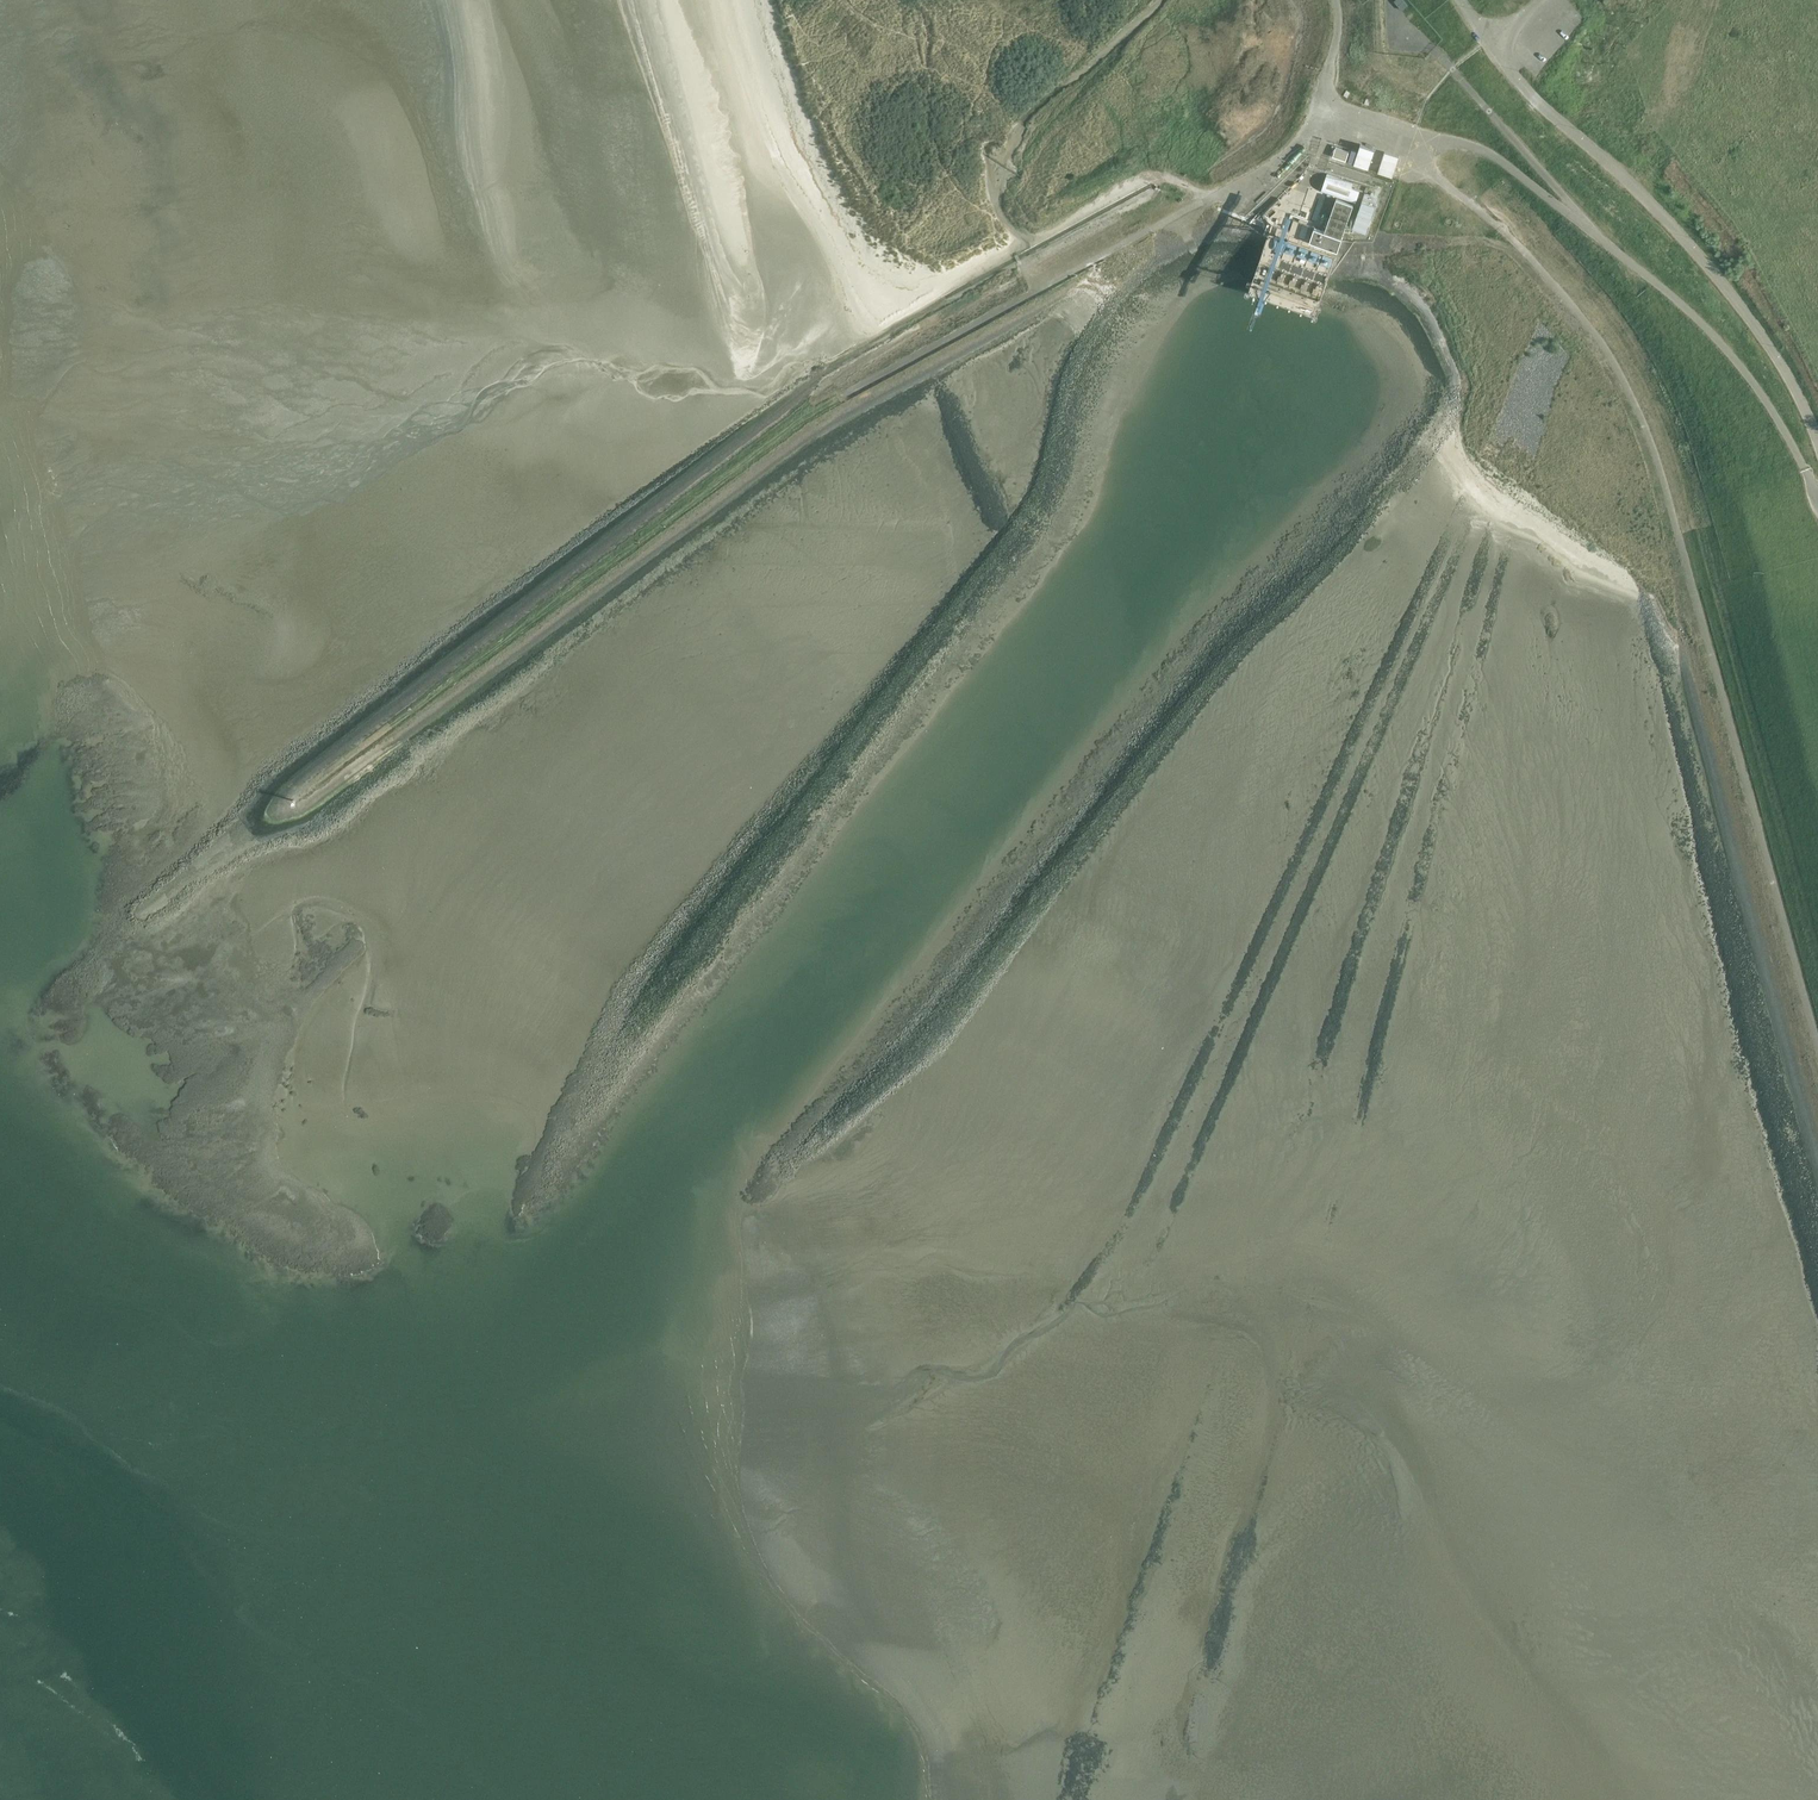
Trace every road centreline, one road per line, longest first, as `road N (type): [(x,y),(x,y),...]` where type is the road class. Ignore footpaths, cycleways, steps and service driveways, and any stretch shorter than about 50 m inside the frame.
road 1 (unclassified): [(1817,495),(1762,395),(1705,329),(1516,171),(1468,145),(1412,140),(1324,117)]
road 2 (unclassified): [(1817,436),(1806,402),(1749,315),(1562,130),(1496,46)]
road 3 (track): [(1730,293),(1713,246),(1615,124),(1589,30),(1594,0)]

